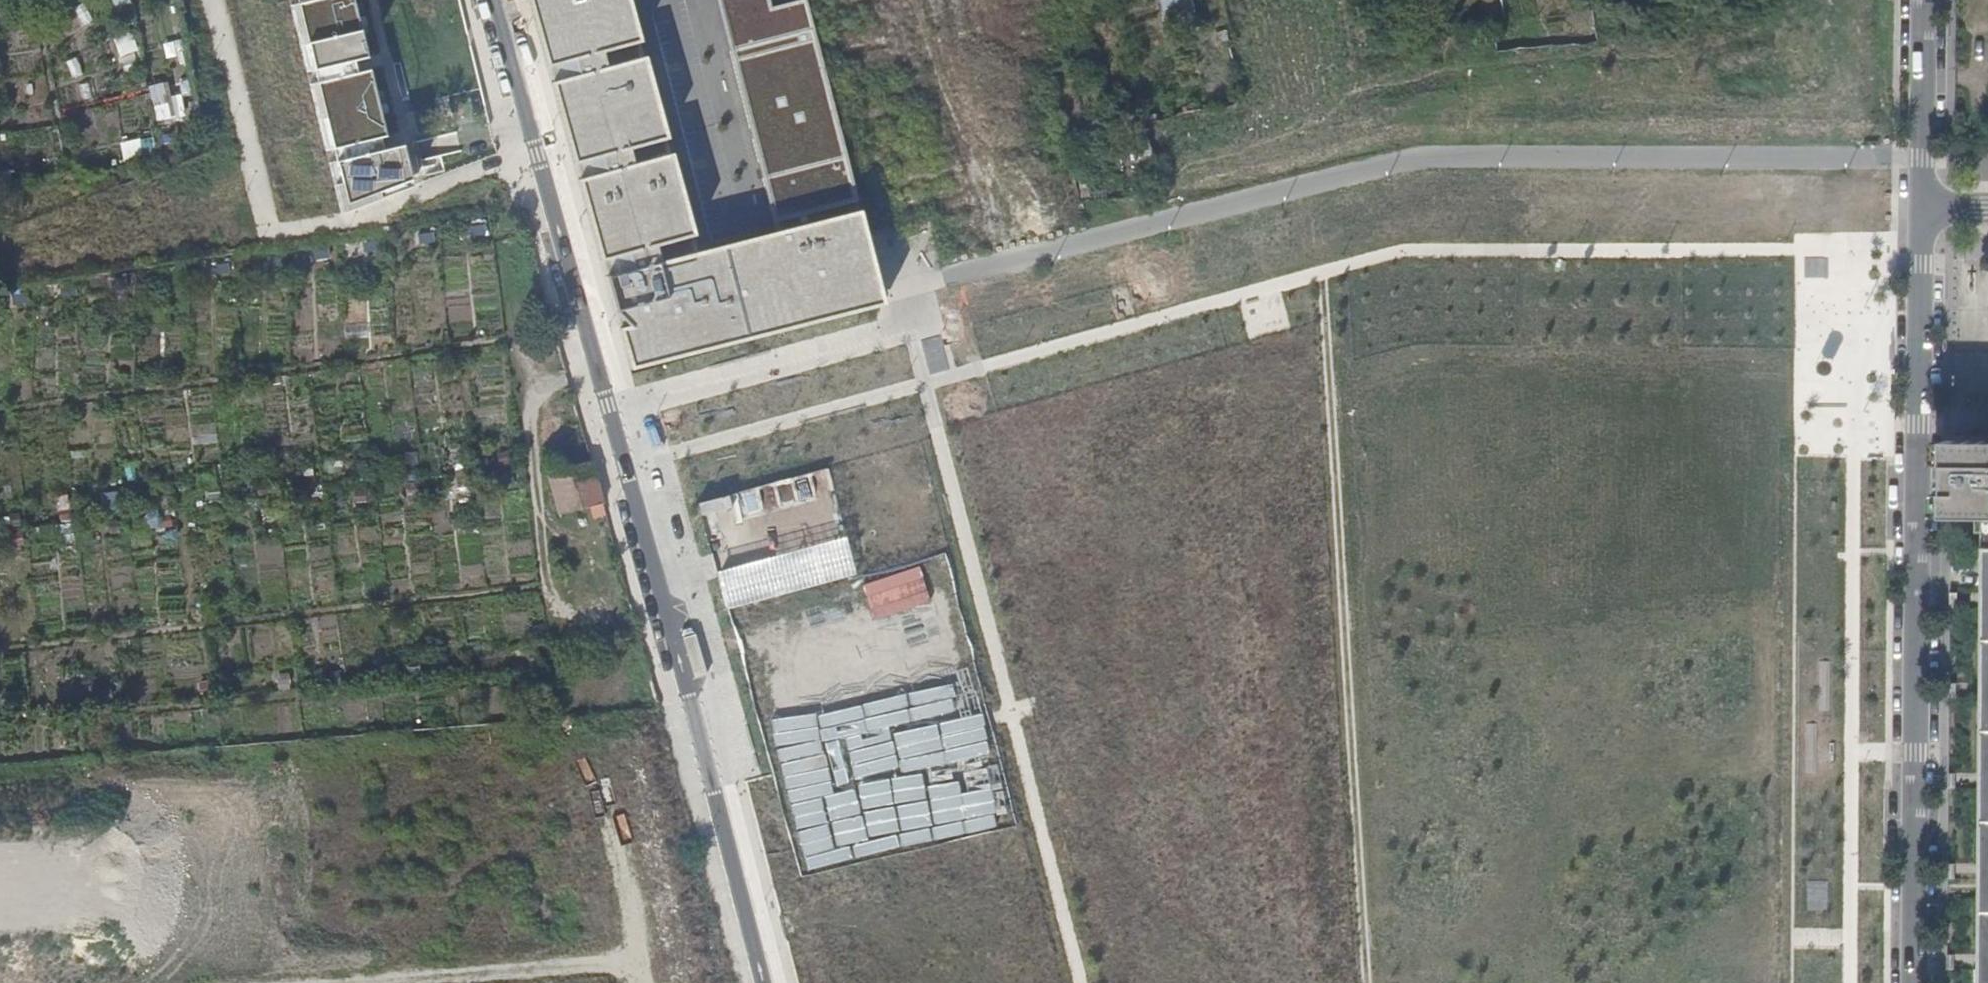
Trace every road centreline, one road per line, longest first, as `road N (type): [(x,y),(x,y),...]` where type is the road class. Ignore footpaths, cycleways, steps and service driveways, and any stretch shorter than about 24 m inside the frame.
road 1 (tertiary): [(755,982),(708,839),(487,0)]
road 2 (residential): [(1917,982),(1920,426)]
road 3 (track): [(763,934),(656,951),(266,982)]
road 4 (unclassified): [(1923,208),(1920,426)]
road 5 (residential): [(1923,0),(1923,208)]

